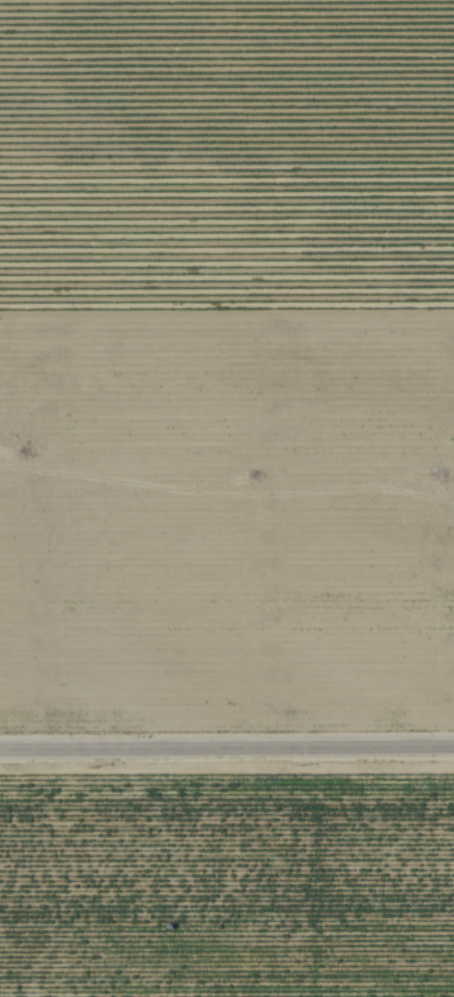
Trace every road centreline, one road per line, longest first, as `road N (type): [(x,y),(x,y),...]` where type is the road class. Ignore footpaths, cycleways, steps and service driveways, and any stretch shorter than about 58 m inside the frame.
road 1 (tertiary): [(0,750),(453,748)]

